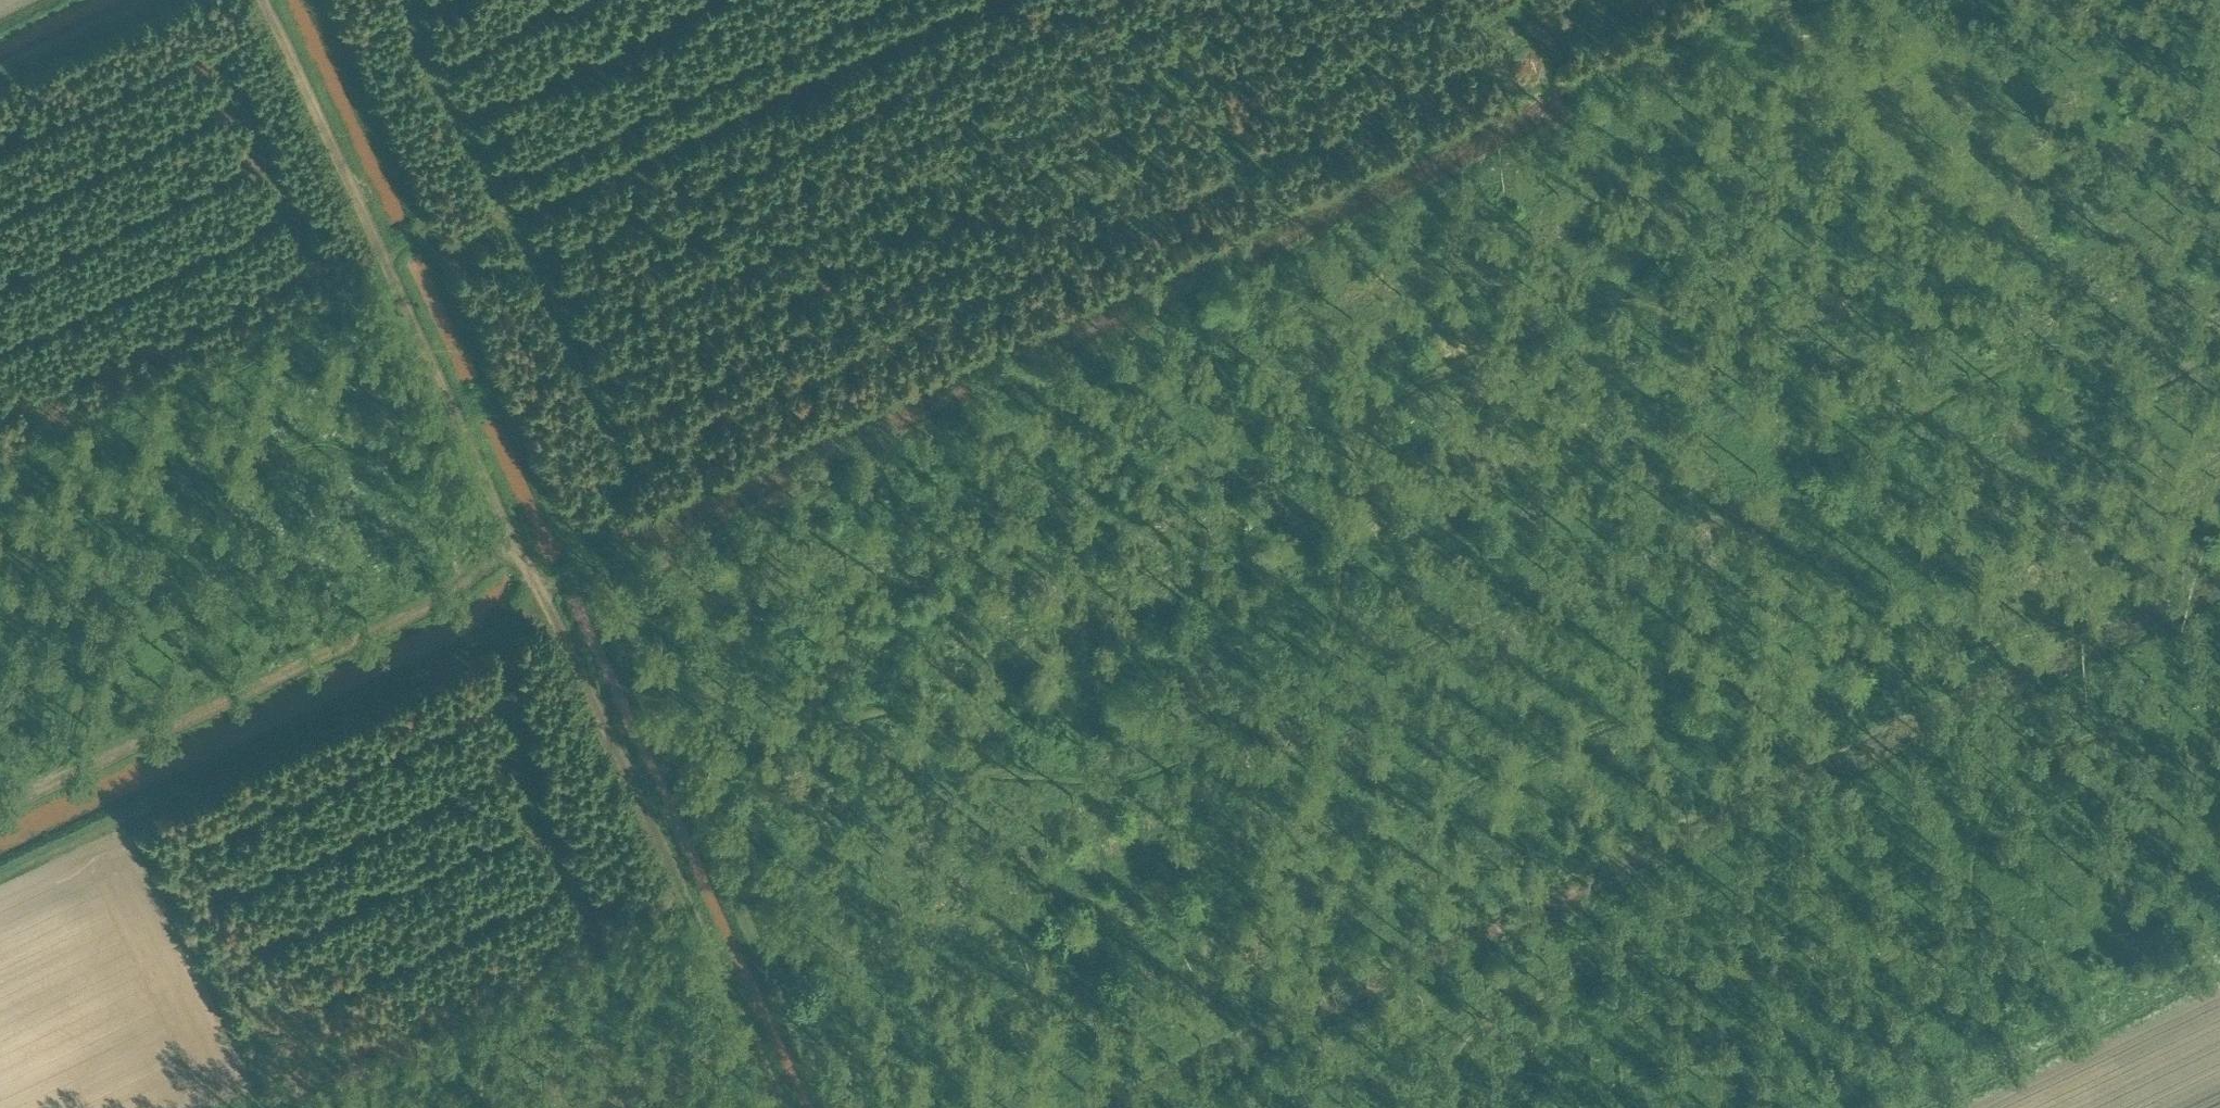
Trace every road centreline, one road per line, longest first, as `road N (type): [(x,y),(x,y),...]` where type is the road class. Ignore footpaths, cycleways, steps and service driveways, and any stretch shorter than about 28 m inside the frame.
road 1 (track): [(783,1107),(266,0)]

